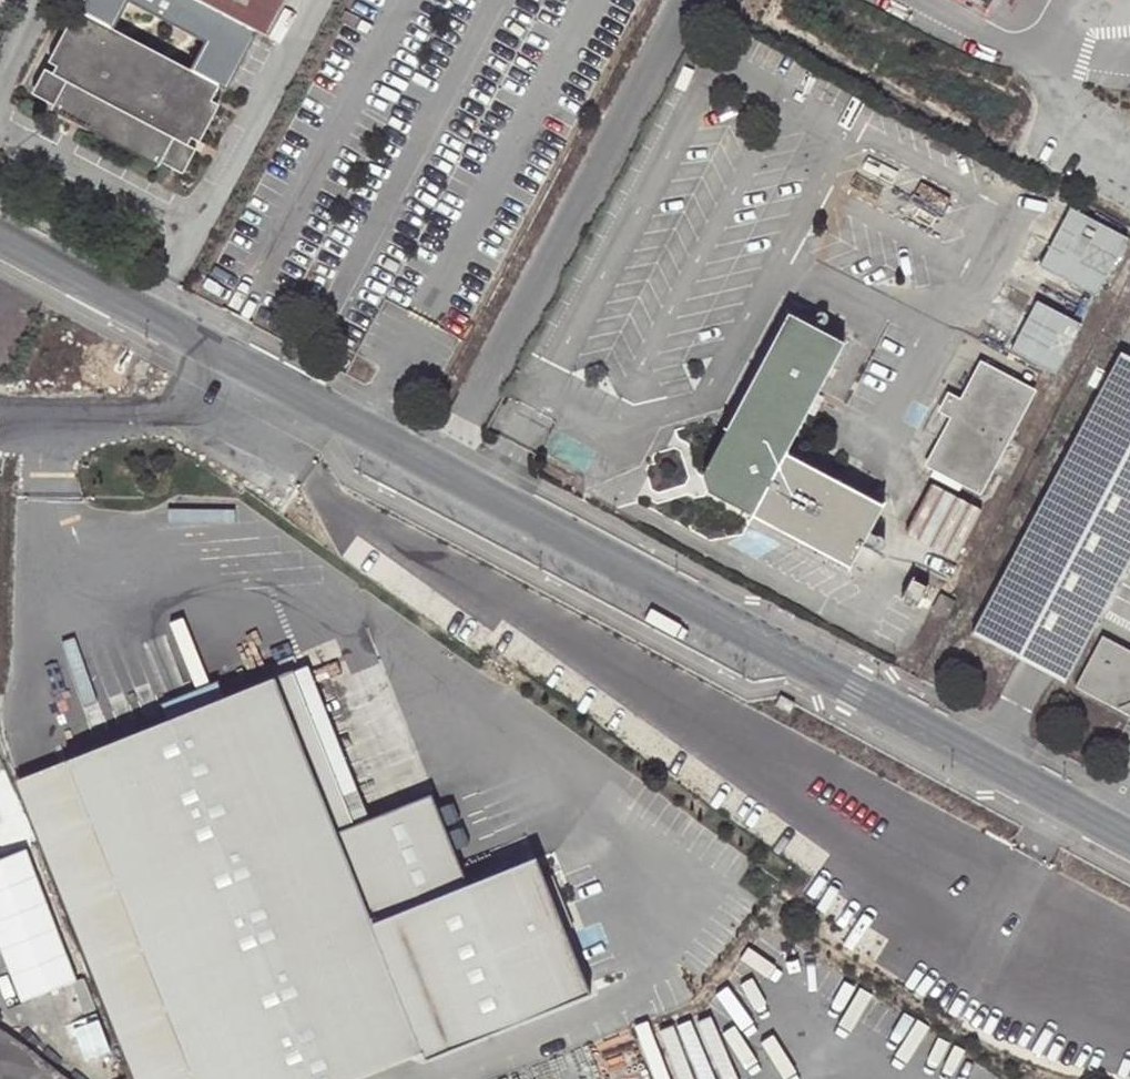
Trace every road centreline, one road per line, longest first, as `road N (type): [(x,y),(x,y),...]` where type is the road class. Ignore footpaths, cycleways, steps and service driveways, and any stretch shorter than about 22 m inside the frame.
road 1 (tertiary): [(1129,840),(219,356)]
road 2 (tertiary): [(219,356),(0,238)]
road 3 (unclassified): [(219,356),(199,395),(163,415),(0,410)]

